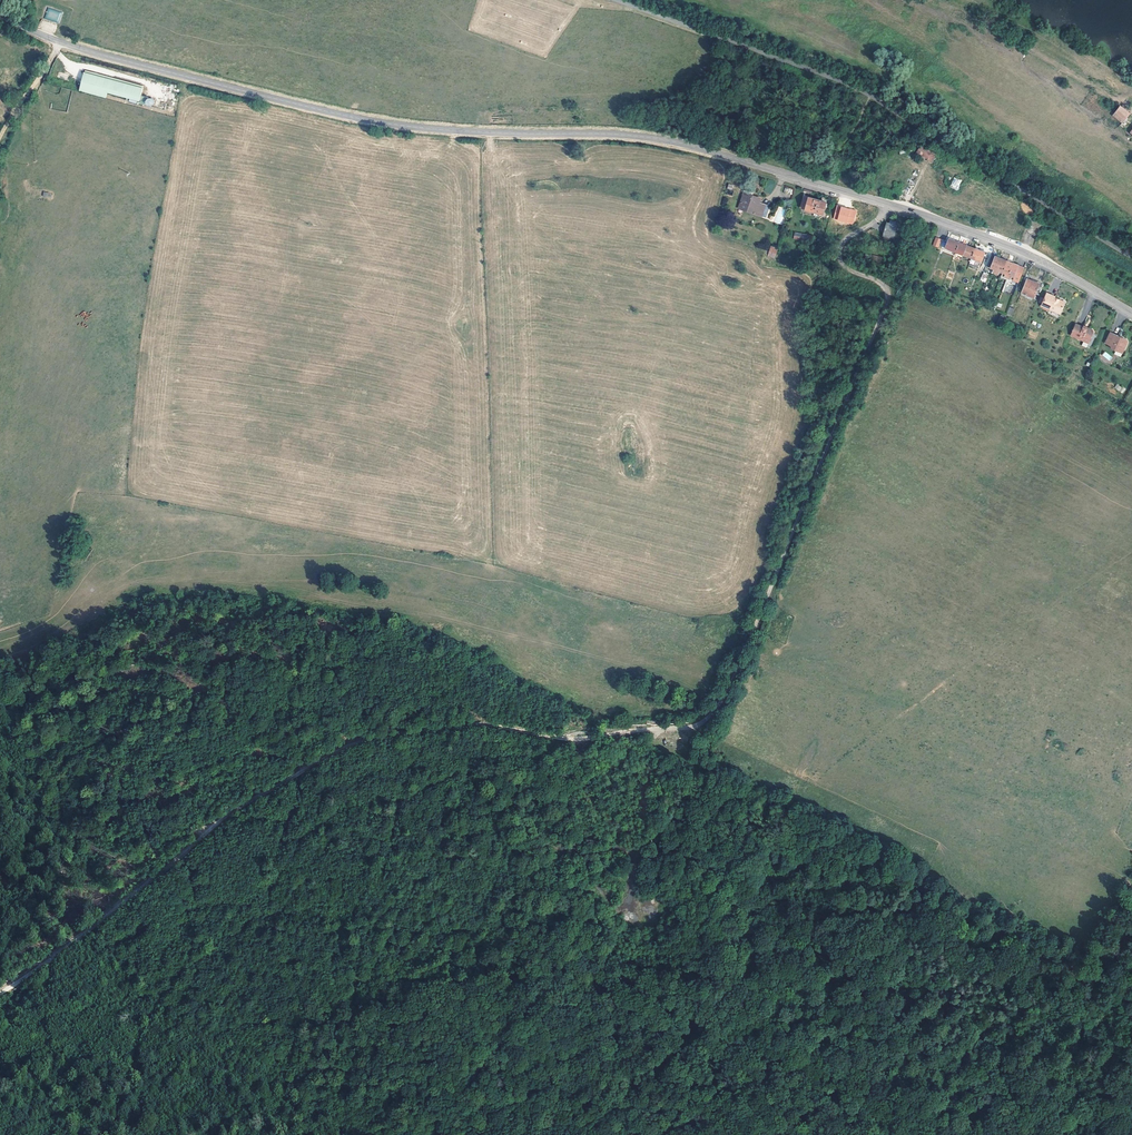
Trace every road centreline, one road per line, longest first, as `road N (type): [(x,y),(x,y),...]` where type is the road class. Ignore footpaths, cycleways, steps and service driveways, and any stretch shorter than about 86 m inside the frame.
road 1 (track): [(0,994),(232,813),(348,747),(476,725),(587,738),(708,719),(751,638),(888,302),(881,285),(843,263),(841,242),(892,205)]
road 2 (secondary): [(1131,315),(1005,244),(684,145),(374,121),(97,54),(0,13)]

